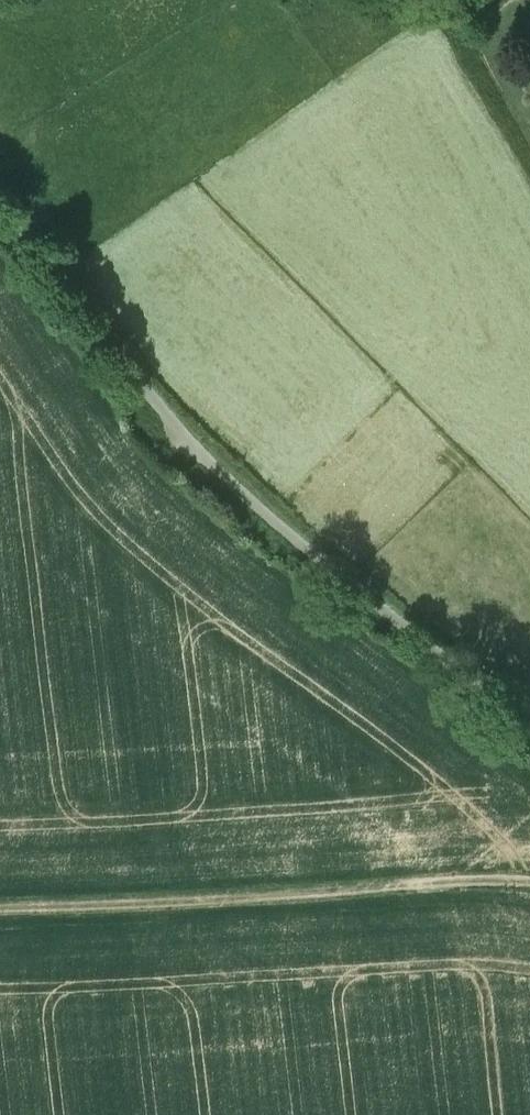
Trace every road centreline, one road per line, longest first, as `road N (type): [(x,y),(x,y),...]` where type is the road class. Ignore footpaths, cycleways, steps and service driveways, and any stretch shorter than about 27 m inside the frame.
road 1 (unclassified): [(529,747),(280,540),(172,425),(0,201)]
road 2 (track): [(0,908),(529,882)]

